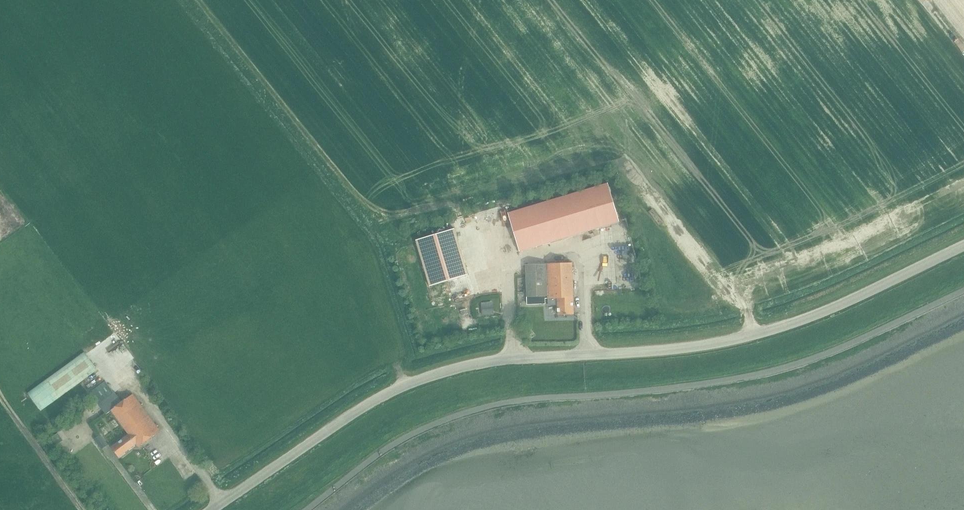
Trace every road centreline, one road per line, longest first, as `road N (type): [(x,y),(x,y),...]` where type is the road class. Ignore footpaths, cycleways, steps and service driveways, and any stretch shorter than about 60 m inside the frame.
road 1 (unclassified): [(203,509),(399,378),(473,359),(712,341),(814,313),(963,244)]
road 2 (unclassified): [(312,509),(389,448),(475,414),(776,380),(963,295)]

